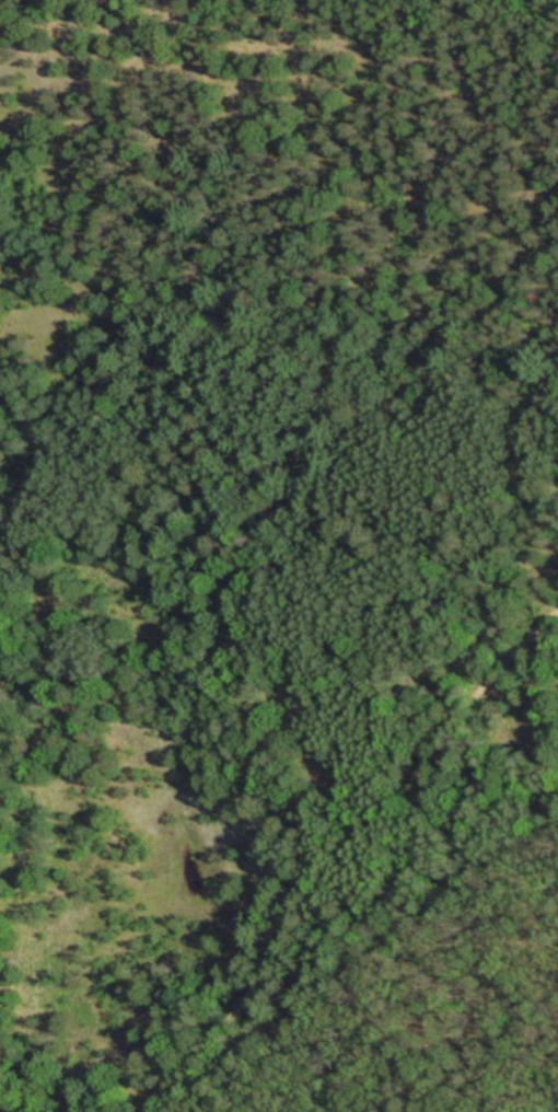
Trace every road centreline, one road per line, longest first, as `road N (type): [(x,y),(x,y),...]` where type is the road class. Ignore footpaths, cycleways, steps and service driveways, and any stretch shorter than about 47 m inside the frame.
road 1 (track): [(557,612),(261,964),(157,1111)]

